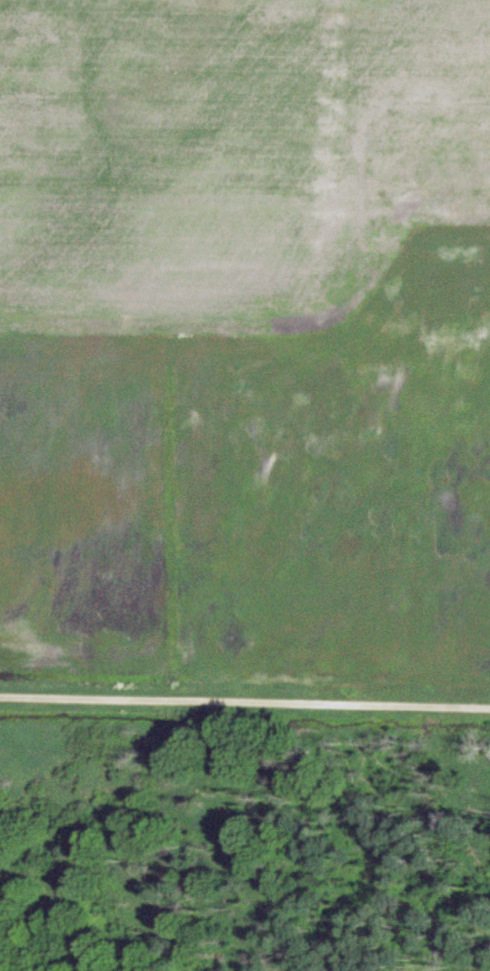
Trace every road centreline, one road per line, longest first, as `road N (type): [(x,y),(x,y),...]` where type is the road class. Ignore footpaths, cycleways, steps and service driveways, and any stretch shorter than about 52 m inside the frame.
road 1 (track): [(489,707),(0,693)]

